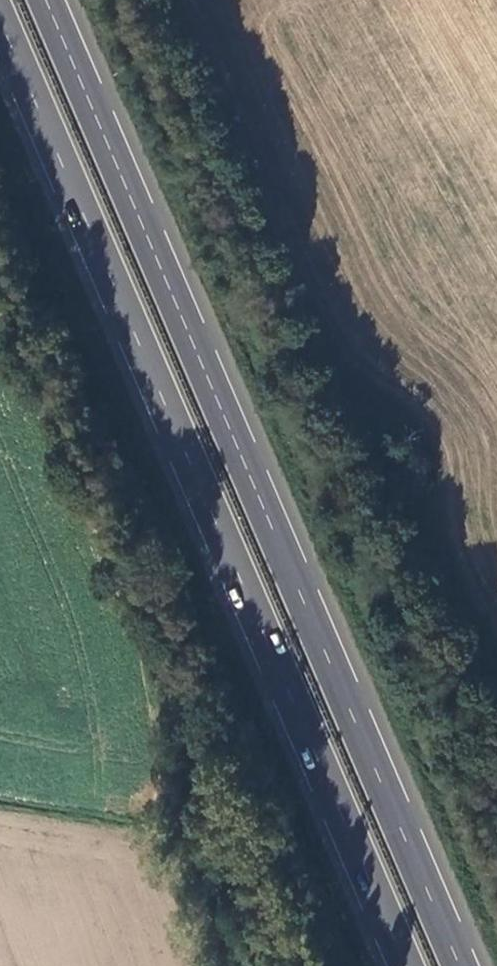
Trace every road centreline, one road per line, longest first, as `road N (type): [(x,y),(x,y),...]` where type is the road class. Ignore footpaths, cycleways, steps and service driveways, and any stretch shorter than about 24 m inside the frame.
road 1 (trunk): [(464,965),(47,0)]
road 2 (trunk): [(0,19),(409,965)]

